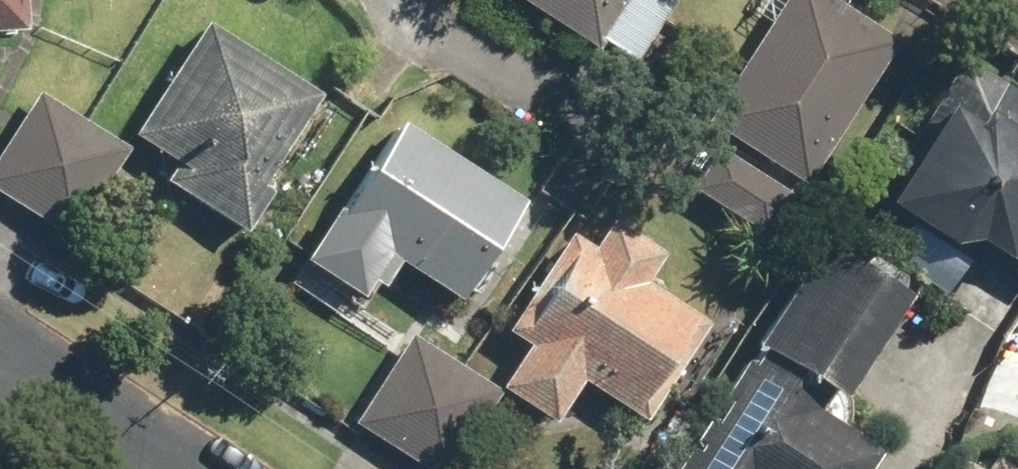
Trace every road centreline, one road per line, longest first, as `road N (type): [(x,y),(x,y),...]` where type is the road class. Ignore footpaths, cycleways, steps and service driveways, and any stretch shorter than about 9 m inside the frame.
road 1 (residential): [(0,353),(177,468)]

